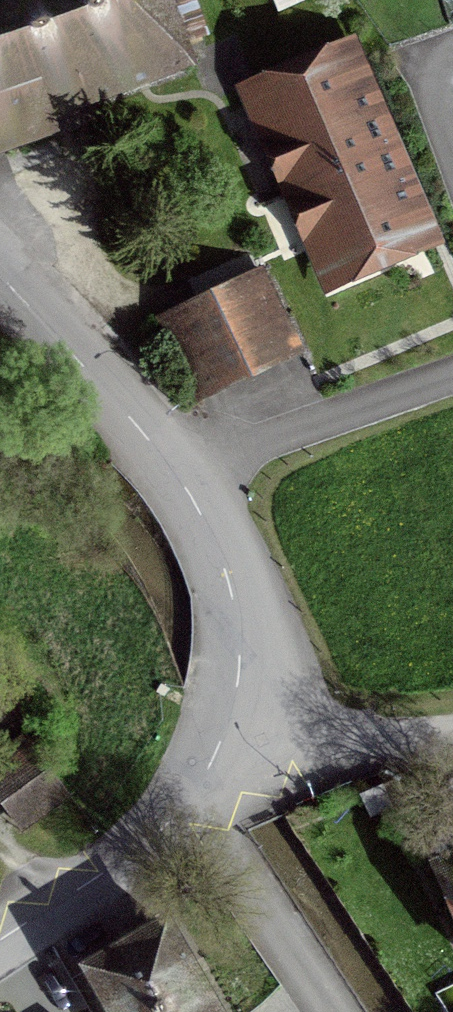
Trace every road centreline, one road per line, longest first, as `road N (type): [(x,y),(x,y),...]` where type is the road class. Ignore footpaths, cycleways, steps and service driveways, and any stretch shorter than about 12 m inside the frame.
road 1 (residential): [(162,456),(265,441),(452,374)]
road 2 (residential): [(162,456),(233,582),(242,636),(232,708)]
road 3 (residential): [(188,804),(337,1011)]
road 4 (residential): [(0,282),(162,456)]
road 5 (residential): [(188,804),(129,855),(0,940)]
road 6 (residential): [(232,708),(335,741),(452,735)]
road 7 (residential): [(452,162),(433,87),(452,50)]

